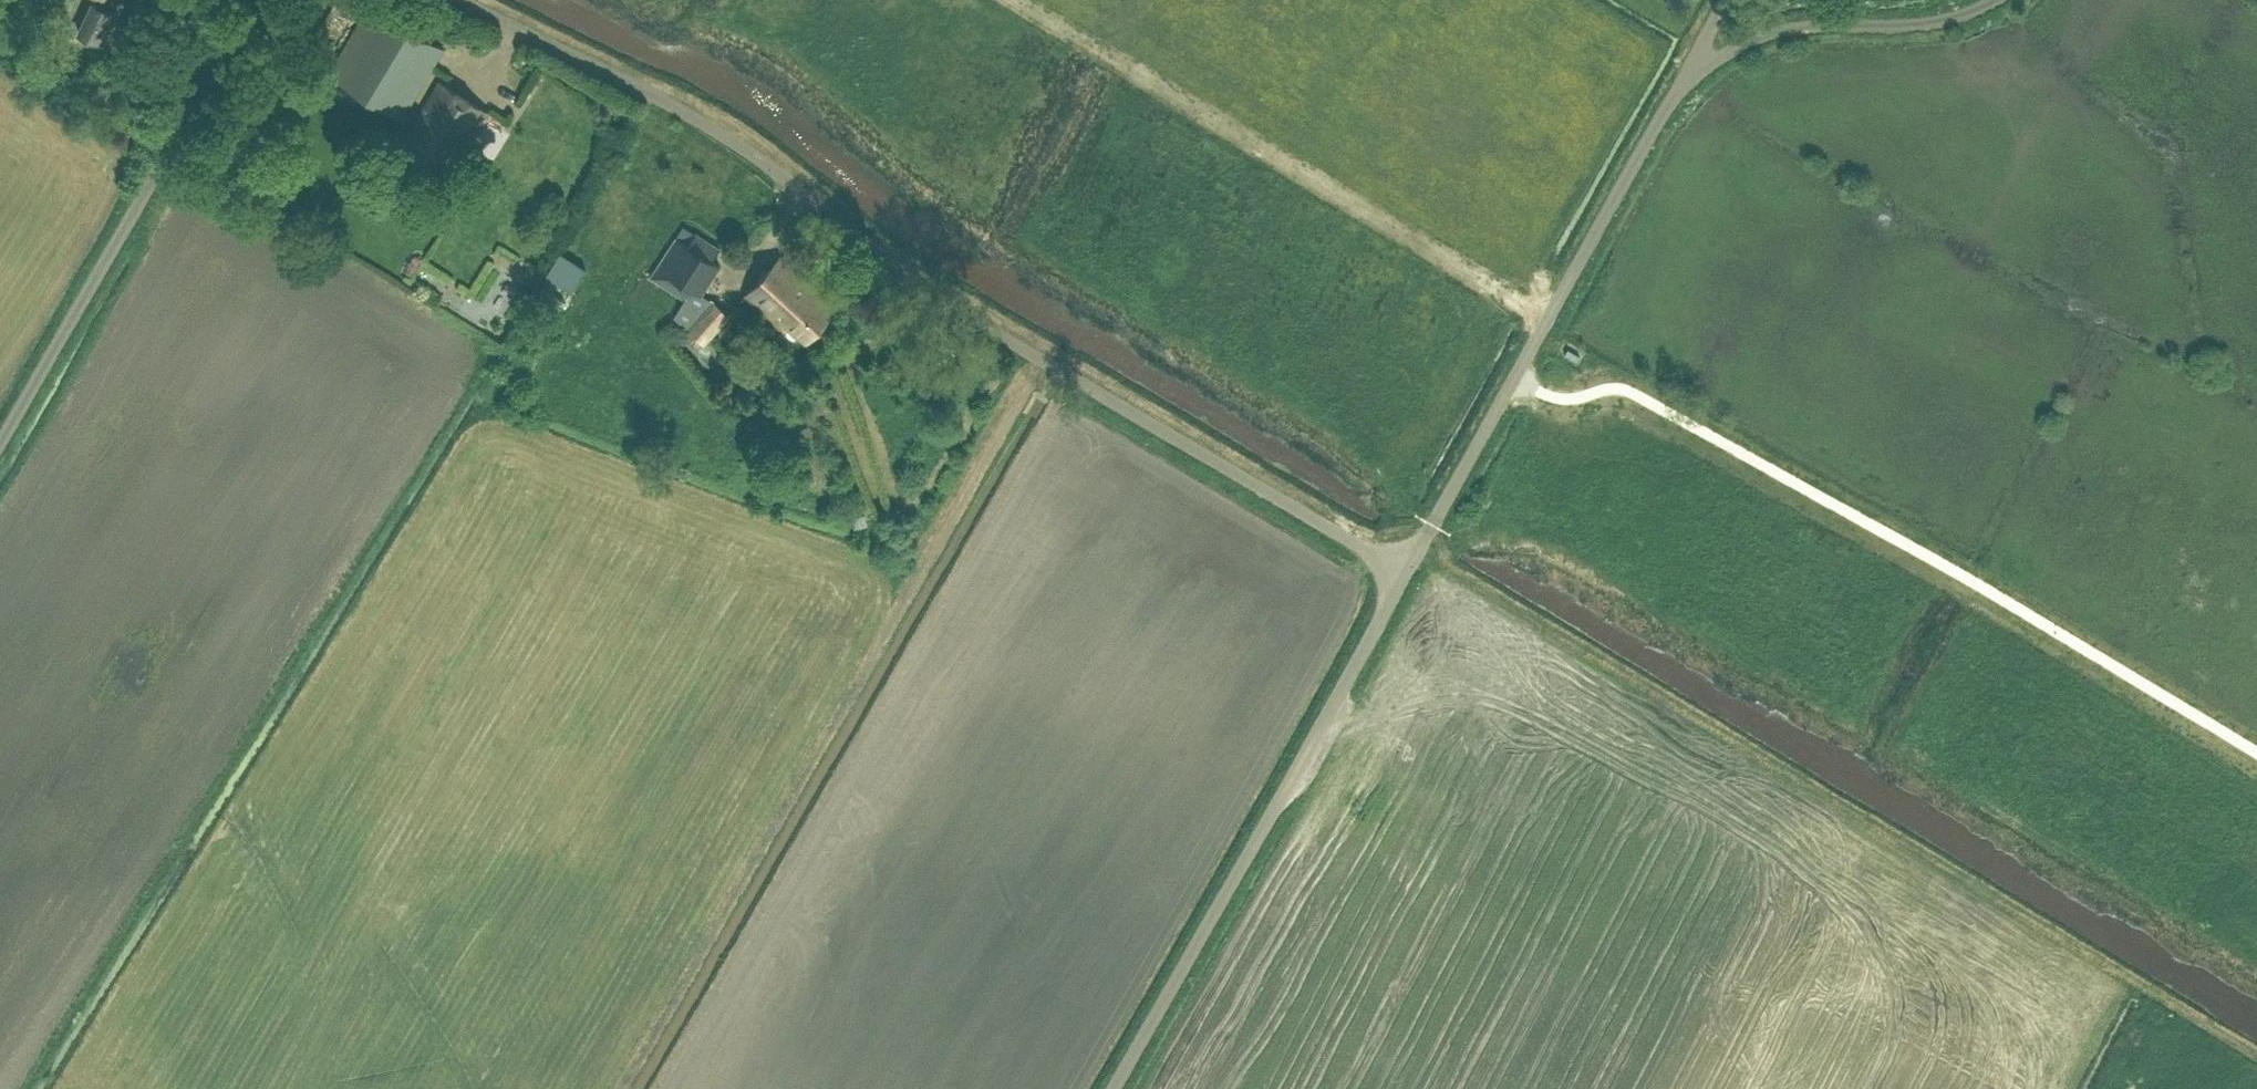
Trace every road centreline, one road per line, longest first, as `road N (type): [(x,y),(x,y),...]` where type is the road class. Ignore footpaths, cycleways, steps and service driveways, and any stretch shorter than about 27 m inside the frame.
road 1 (unclassified): [(1407,570),(1030,353),(903,272),(738,142),(460,0)]
road 2 (unclassified): [(1407,570),(1687,80),(1762,37),(1818,25),(1931,23),(1993,0)]
road 3 (unclassified): [(1407,570),(1111,1088)]
road 4 (unclassified): [(255,0),(0,443)]

